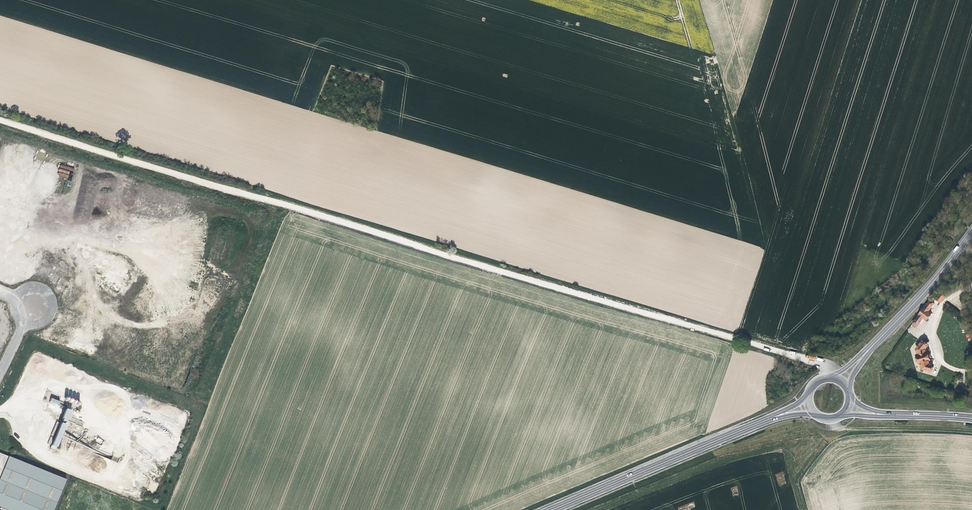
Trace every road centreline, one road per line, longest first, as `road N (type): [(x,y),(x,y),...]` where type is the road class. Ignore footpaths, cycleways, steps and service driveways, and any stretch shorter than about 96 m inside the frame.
road 1 (track): [(824,379),(825,365),(0,120)]
road 2 (primary): [(552,509),(756,423)]
road 3 (secondary): [(876,342),(971,232)]

